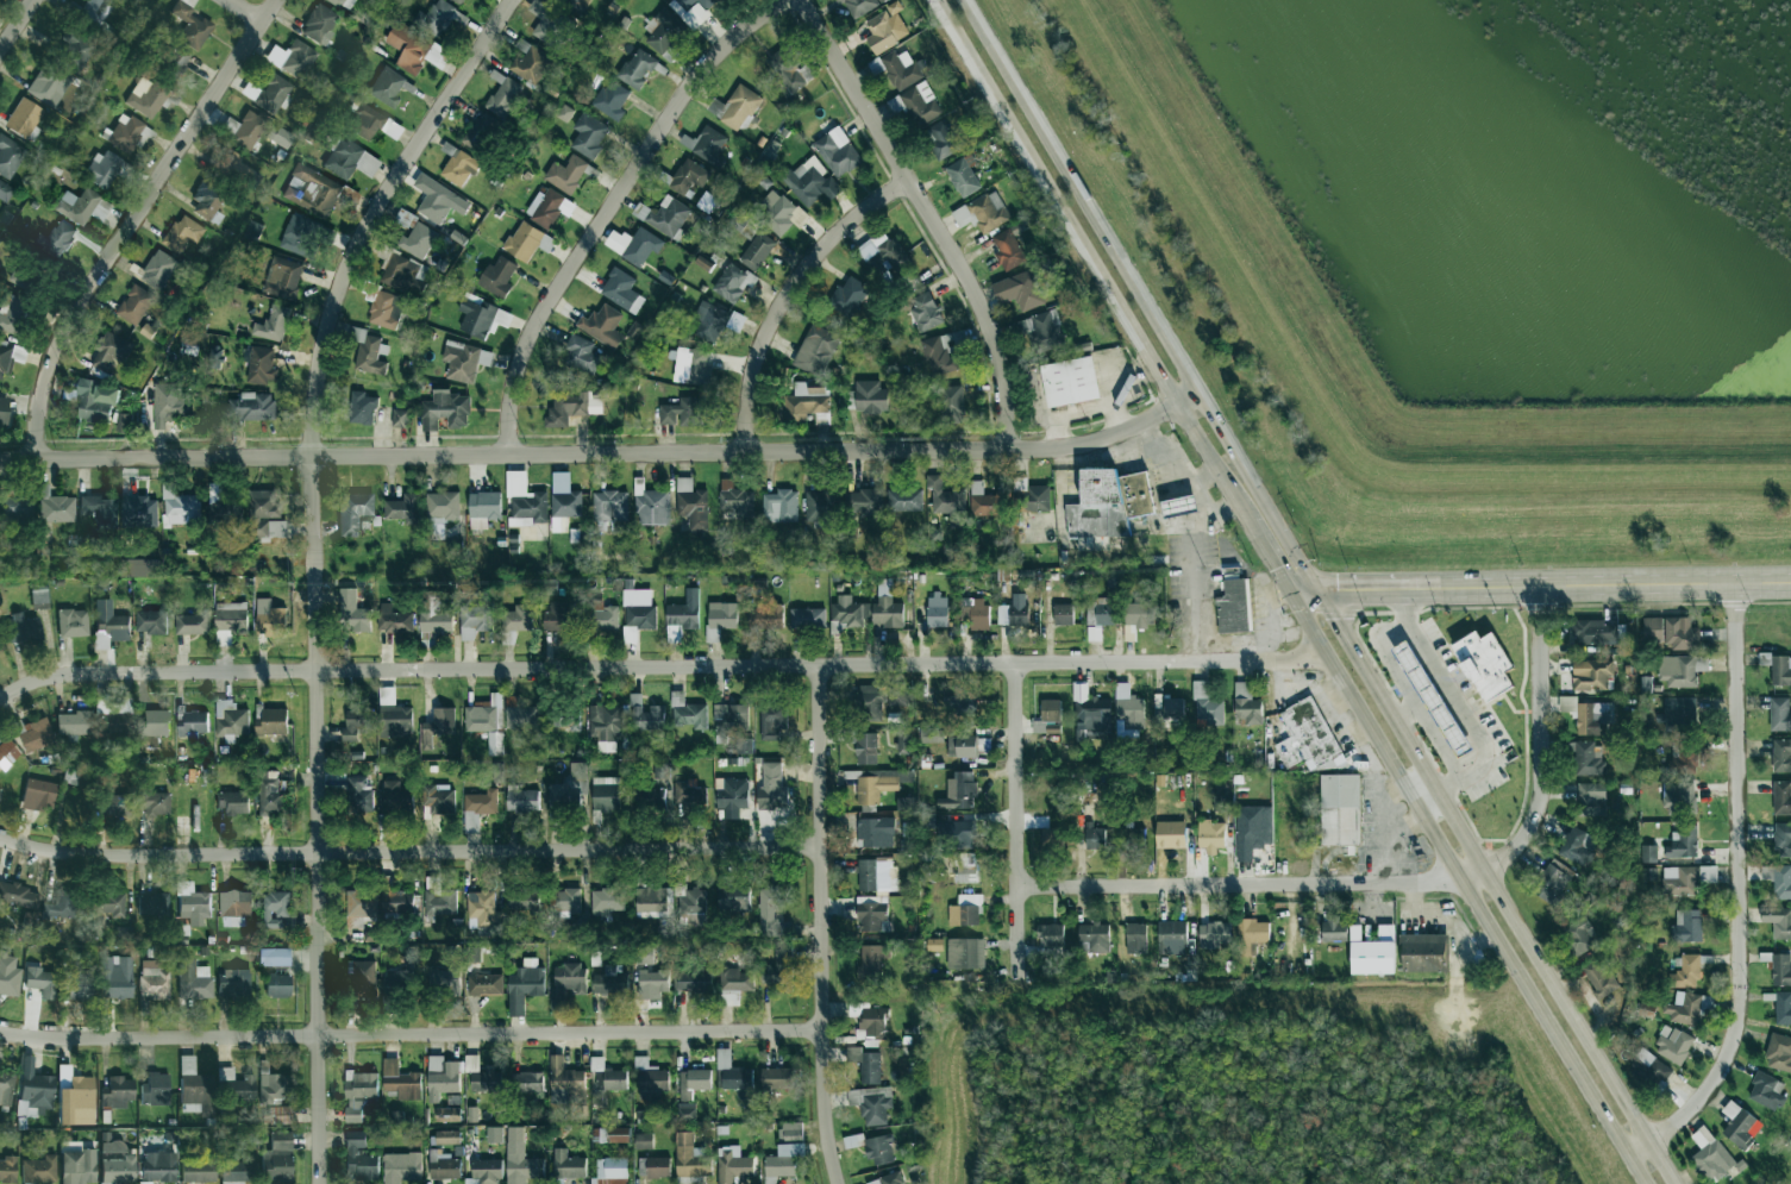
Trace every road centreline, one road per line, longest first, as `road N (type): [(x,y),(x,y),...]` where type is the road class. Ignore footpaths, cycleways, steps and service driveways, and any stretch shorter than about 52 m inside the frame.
road 1 (secondary): [(932,0),(1645,1183)]
road 2 (secondary): [(1673,1183),(966,0)]
road 3 (residential): [(0,697),(56,675),(95,672),(1328,659)]
road 4 (residential): [(1202,395),(1083,446),(312,457)]
road 5 (residential): [(0,1029),(62,1039),(825,1032)]
road 6 (residential): [(0,838),(107,856),(821,846)]
road 7 (residential): [(323,1183),(312,457)]
road 8 (residential): [(1734,585),(1739,1035),(1718,1083),(1684,1120),(1628,1155)]
road 9 (residential): [(787,0),(702,68),(547,307),(524,351),(511,455)]
road 10 (residential): [(279,0),(74,311),(50,359),(35,459)]
road 11 (residential): [(839,1183),(827,1116),(818,665)]
road 12 (residential): [(312,457),(315,384),(334,294),(383,199),(512,0)]
road 13 (secondary): [(1790,585),(1289,593)]
road 14 (residential): [(802,0),(970,281),(1001,356),(1006,447)]
road 15 (residential): [(1016,889),(1447,883),(1486,870)]
road 16 (residential): [(906,180),(834,236),(793,286),(756,363),(749,450)]
road 17 (residential): [(1015,663),(1017,979)]
road 18 (residential): [(312,457),(0,459)]
road 19 (residential): [(1541,588),(1543,795),(1534,826),(1486,870)]

